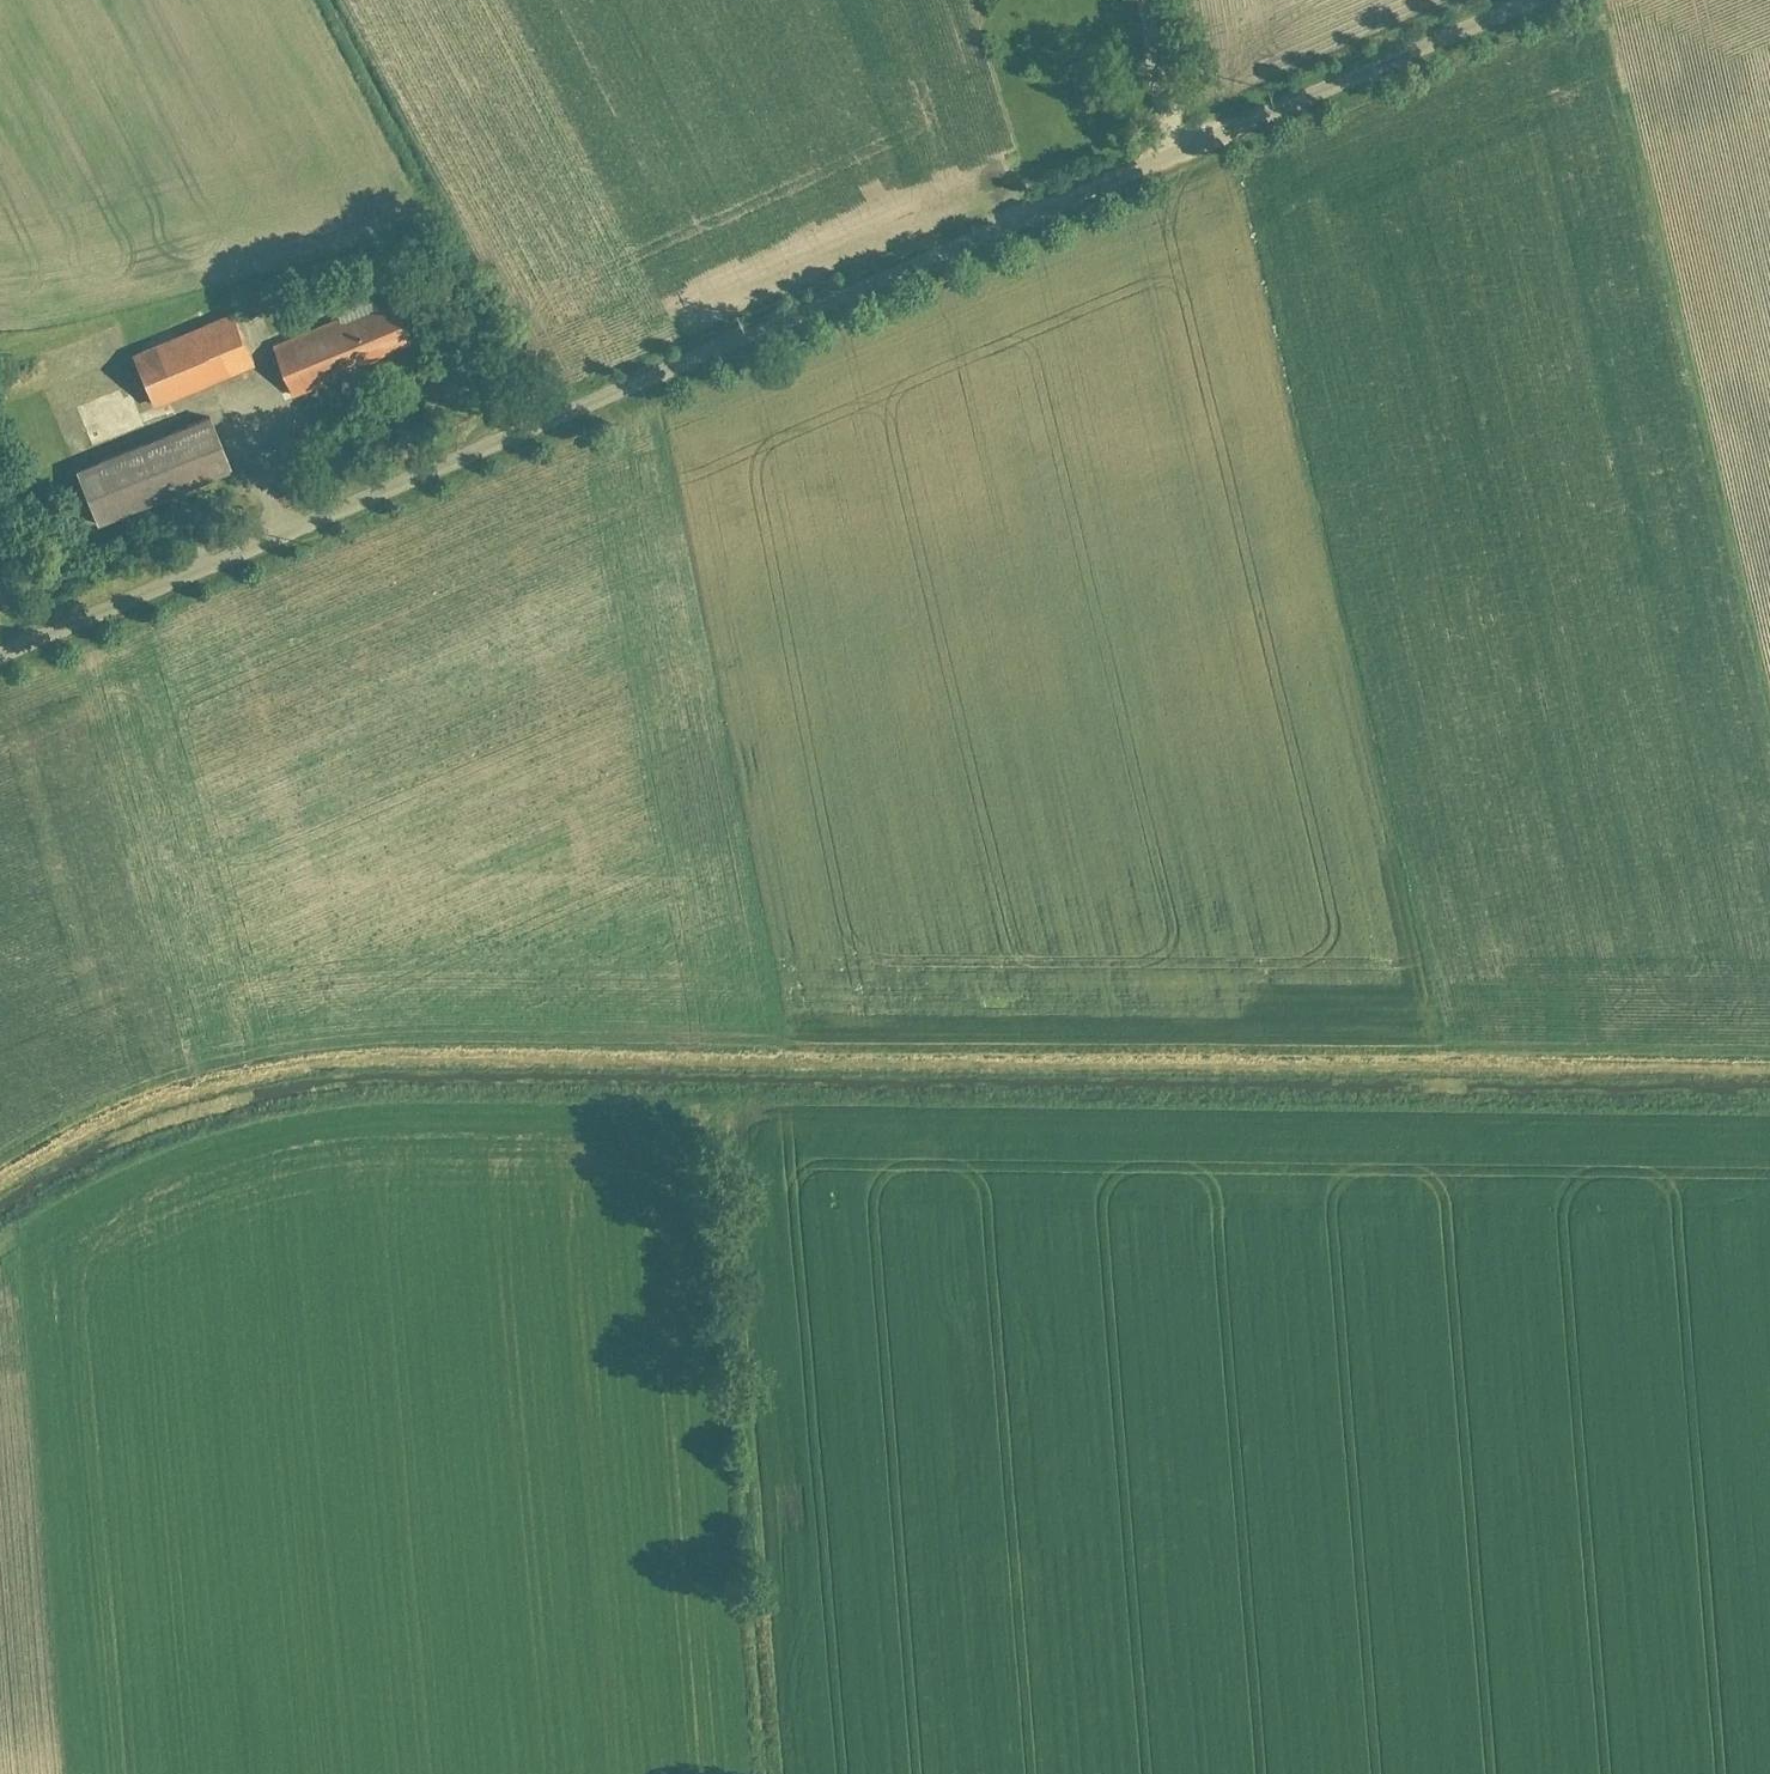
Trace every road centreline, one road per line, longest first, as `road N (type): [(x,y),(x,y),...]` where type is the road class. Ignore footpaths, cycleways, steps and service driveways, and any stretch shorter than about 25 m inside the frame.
road 1 (unclassified): [(0,638),(1534,0)]

